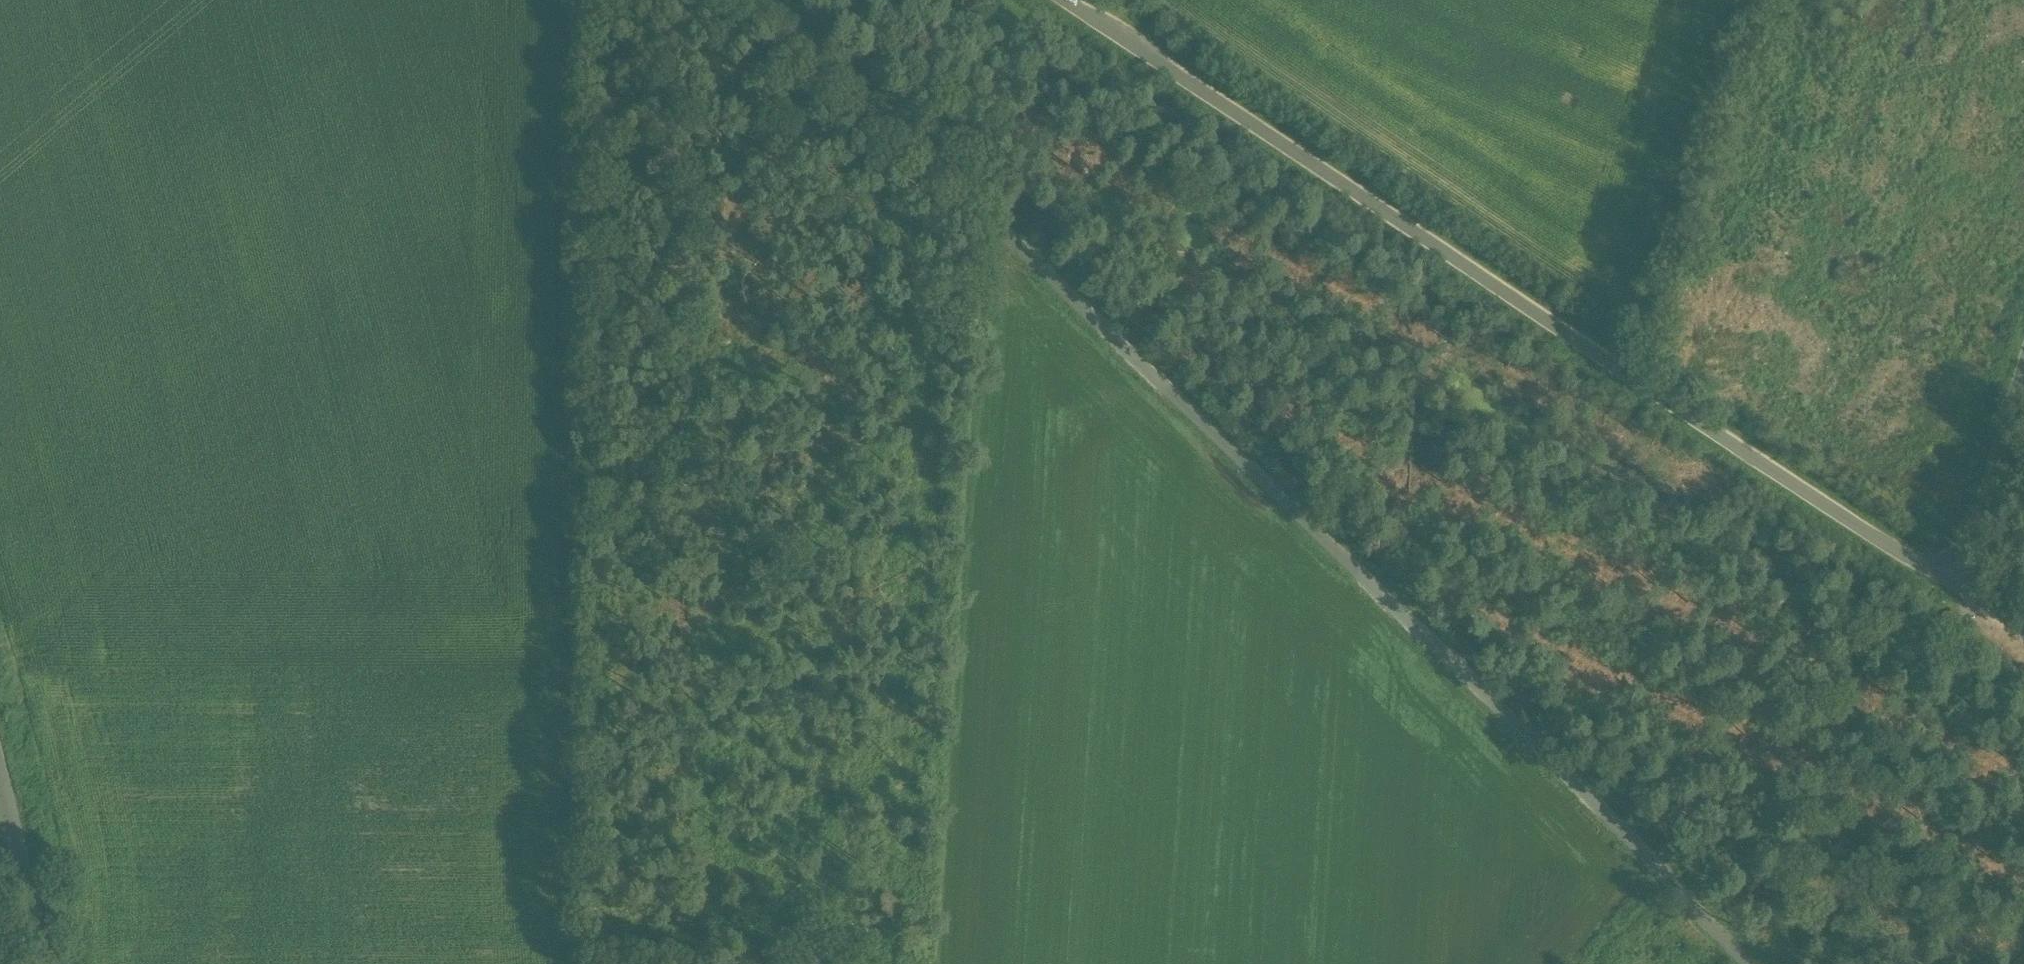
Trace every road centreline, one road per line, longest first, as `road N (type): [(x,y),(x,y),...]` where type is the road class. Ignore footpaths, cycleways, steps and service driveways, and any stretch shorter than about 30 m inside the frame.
road 1 (unclassified): [(775,0),(1768,963)]
road 2 (unclassified): [(1060,0),(1962,590)]
road 3 (unclassified): [(2023,383),(1962,590)]
road 4 (unclassified): [(42,963),(44,925),(0,760)]

